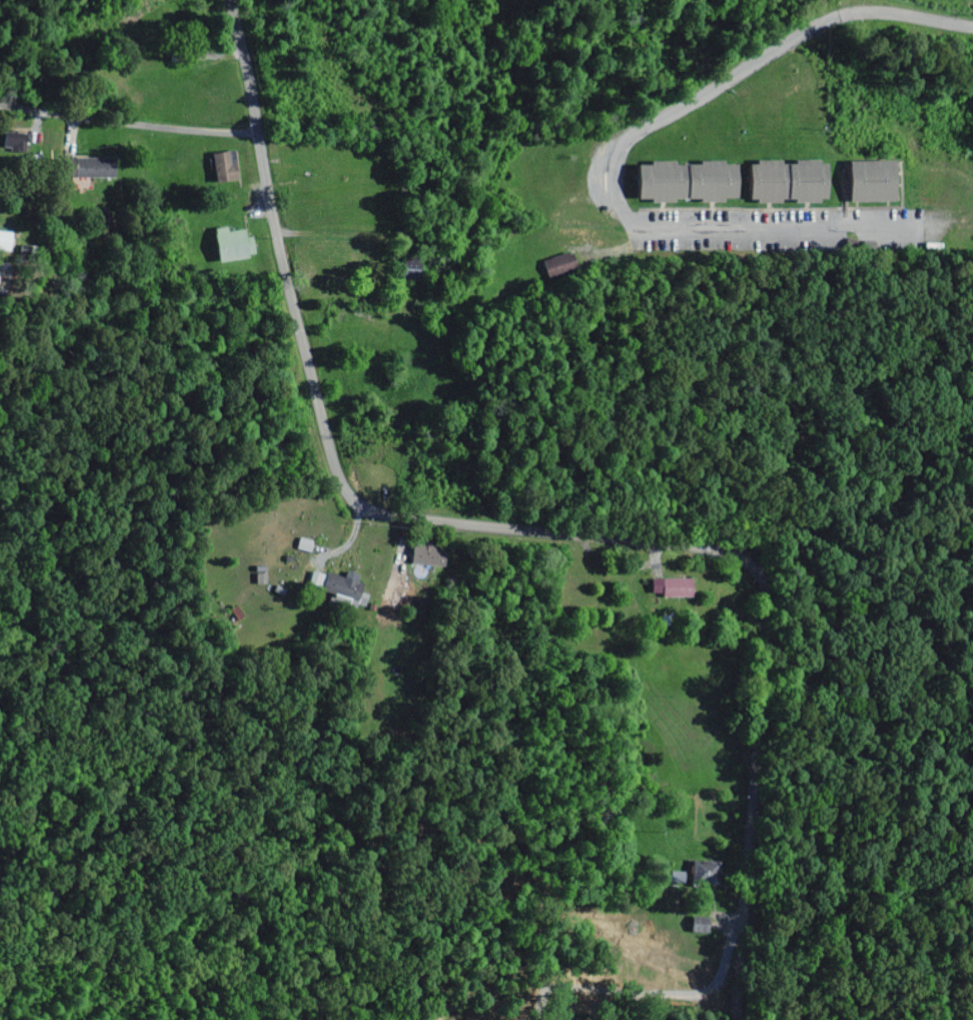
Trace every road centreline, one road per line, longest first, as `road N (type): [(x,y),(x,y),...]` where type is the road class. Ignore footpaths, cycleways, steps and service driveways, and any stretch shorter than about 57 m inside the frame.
road 1 (residential): [(742,1019),(771,619),(760,576),(717,551),(416,522),(343,494),(225,0)]
road 2 (residential): [(972,25),(897,13),(831,18),(645,129),(620,158),(622,208),(646,233),(914,225)]
road 3 (residential): [(258,133),(0,107)]

